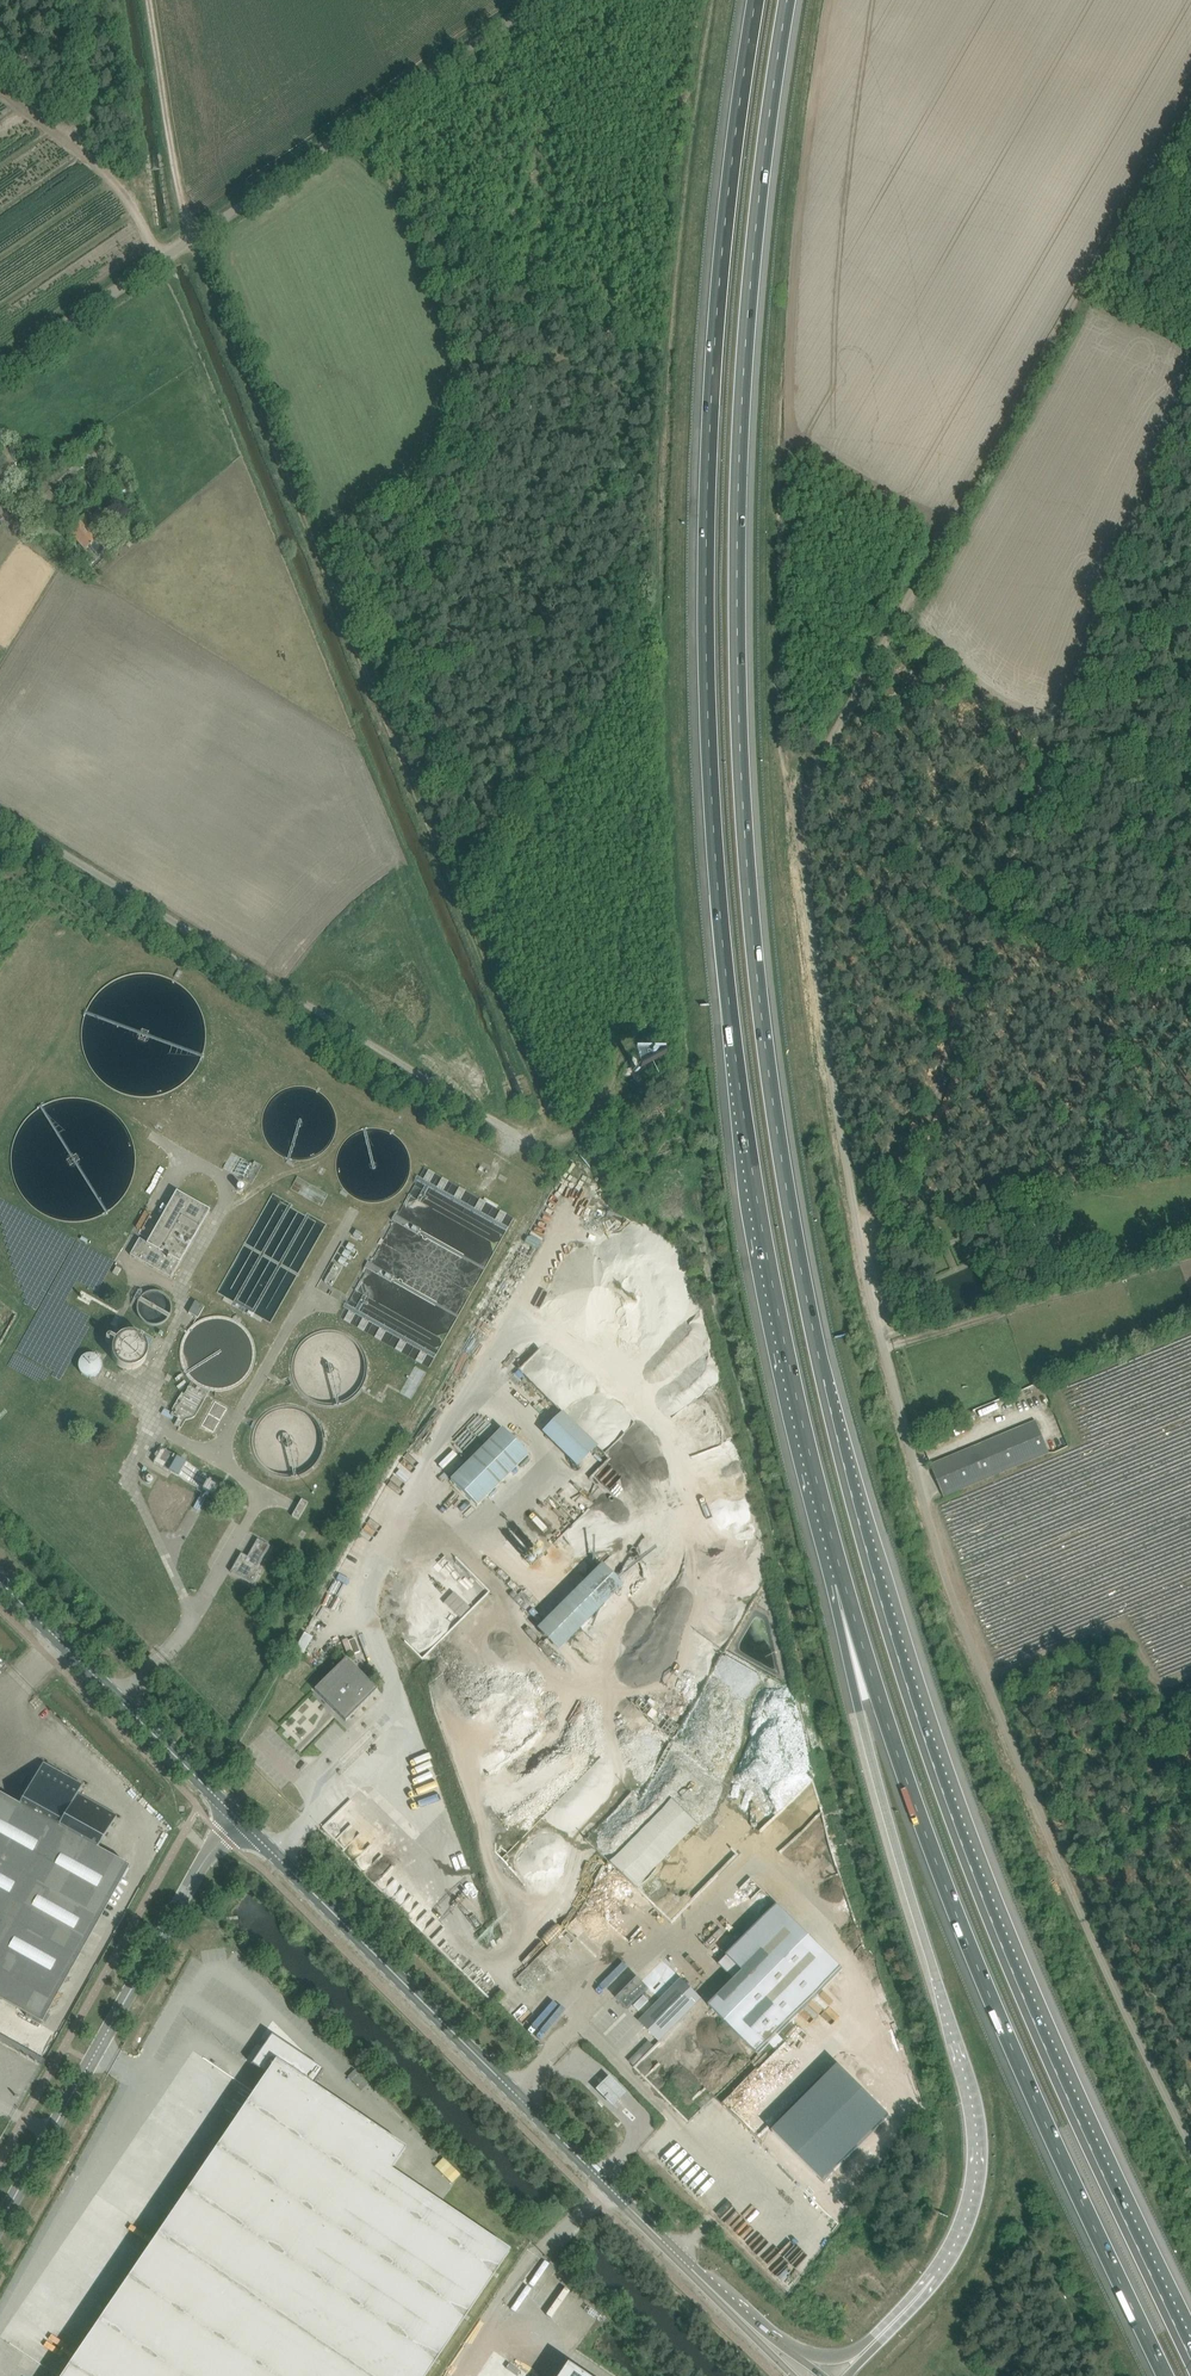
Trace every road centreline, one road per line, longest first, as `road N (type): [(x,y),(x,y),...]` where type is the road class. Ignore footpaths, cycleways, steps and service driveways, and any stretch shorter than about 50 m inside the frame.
road 1 (motorway): [(1184,2343),(1005,1962),(890,1636),(847,1479),(775,1118),(745,843),(741,402),(788,0)]
road 2 (motorway): [(754,0),(723,205),(706,390),(702,659),(712,834),(749,1145),(784,1340),(843,1581)]
road 3 (unclassified): [(1190,2145),(1012,1751),(921,1488),(881,1339),(802,820),(872,668)]
road 4 (track): [(532,1144),(547,1117),(189,241),(150,0)]
road 5 (track): [(1190,374),(869,1259)]
road 6 (motorway): [(843,1581),(947,1889),(1055,2146),(1166,2375)]
road 7 (motorway): [(843,1581),(857,1702),(983,2136),(978,2198),(953,2257),(869,2354)]
road 8 (tertiary): [(741,2316),(230,1812)]
road 9 (unclassified): [(0,372),(539,0)]
road 10 (track): [(872,668),(1190,106)]
road 11 (unclassified): [(532,1144),(0,812)]
road 12 (unclassified): [(0,2226),(230,1812)]
road 13 (tertiary): [(230,1812),(0,1582)]
road 14 (track): [(0,93),(84,154),(143,220),(165,258)]

